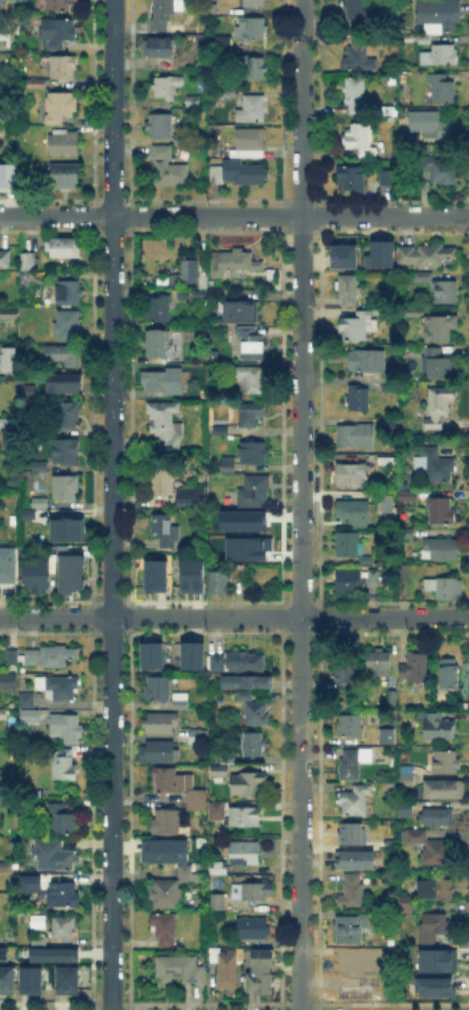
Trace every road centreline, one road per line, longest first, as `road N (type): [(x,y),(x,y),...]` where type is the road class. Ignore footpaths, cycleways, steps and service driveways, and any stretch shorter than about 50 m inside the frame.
road 1 (residential): [(110,1009),(112,0)]
road 2 (residential): [(300,1009),(301,0)]
road 3 (residential): [(0,217),(468,217)]
road 4 (residential): [(0,617),(468,617)]

